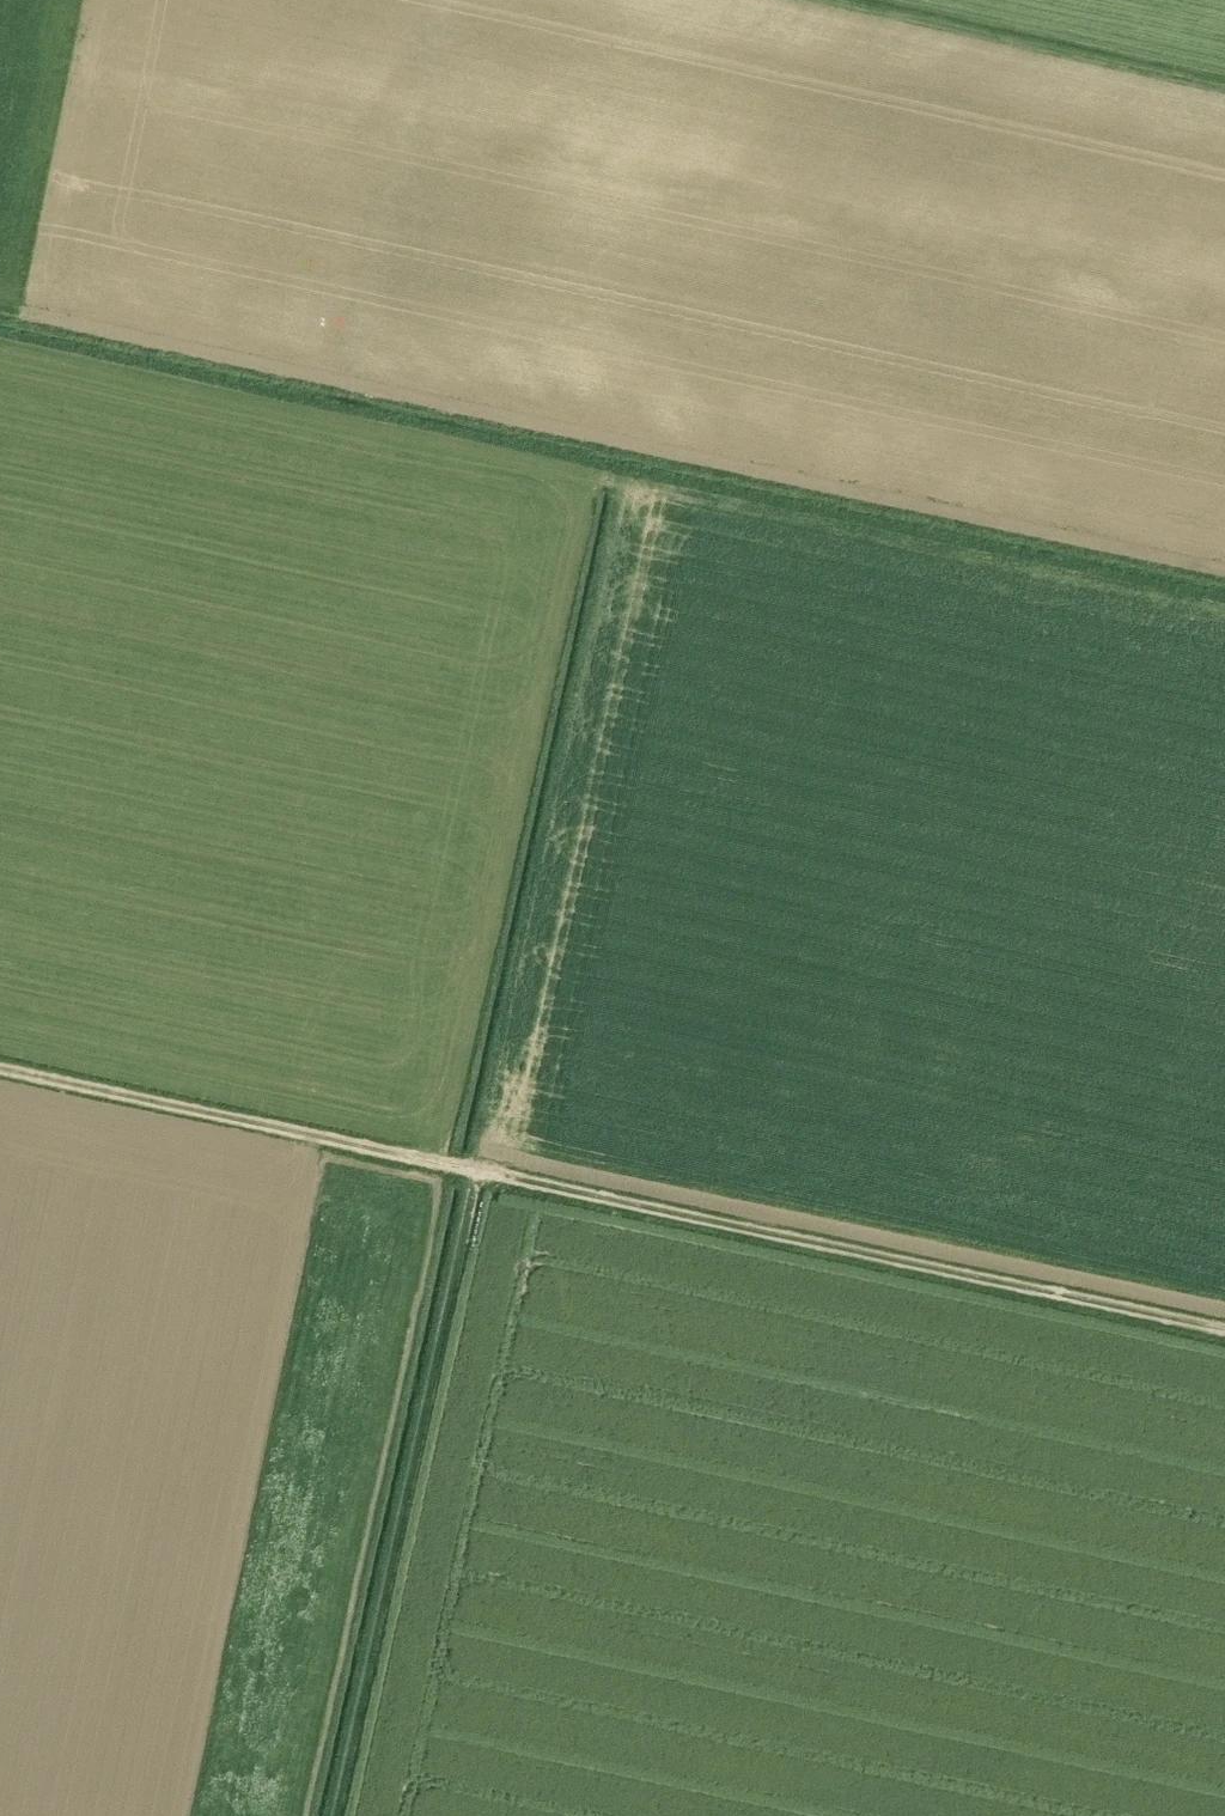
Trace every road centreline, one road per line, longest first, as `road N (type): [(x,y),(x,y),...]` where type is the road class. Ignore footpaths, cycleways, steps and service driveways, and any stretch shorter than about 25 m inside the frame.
road 1 (track): [(1224,1335),(0,1067)]
road 2 (track): [(1224,80),(862,0)]

